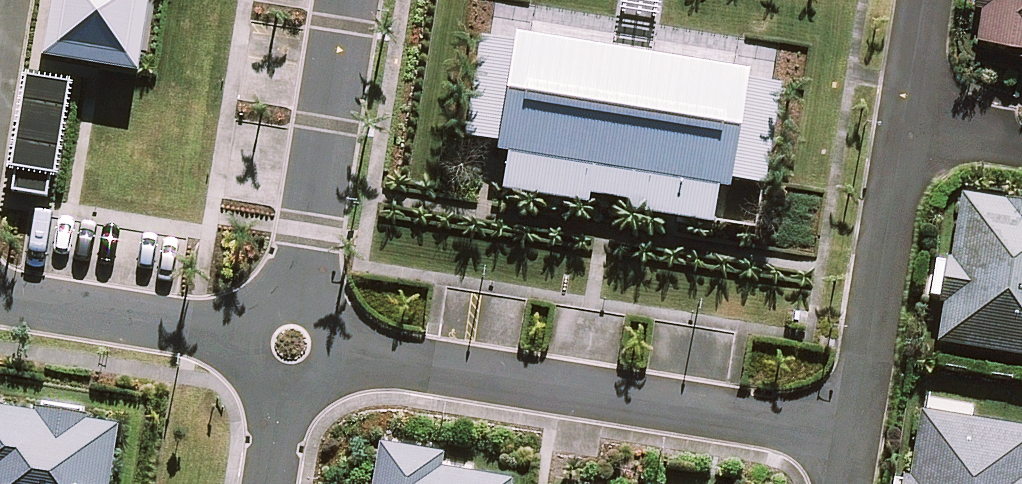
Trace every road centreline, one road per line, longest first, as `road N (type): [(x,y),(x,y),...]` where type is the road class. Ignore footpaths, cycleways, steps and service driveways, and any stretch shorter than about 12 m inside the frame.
road 1 (residential): [(337,353),(861,437)]
road 2 (residential): [(345,0),(299,301)]
road 3 (residential): [(912,137),(861,437)]
road 4 (residential): [(0,301),(247,338)]
road 5 (residential): [(934,0),(912,137)]

